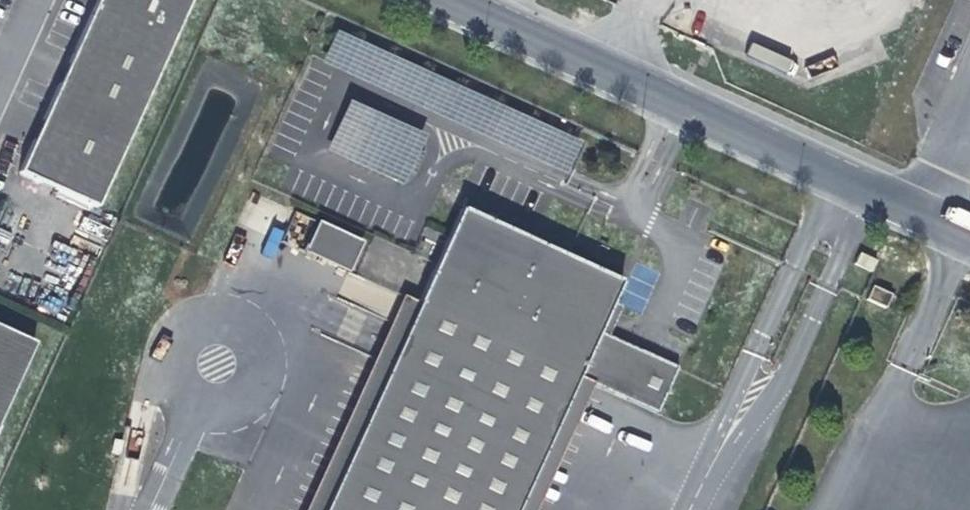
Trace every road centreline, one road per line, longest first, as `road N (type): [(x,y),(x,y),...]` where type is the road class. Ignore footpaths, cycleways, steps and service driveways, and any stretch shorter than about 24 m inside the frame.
road 1 (unclassified): [(449,0),(969,238)]

